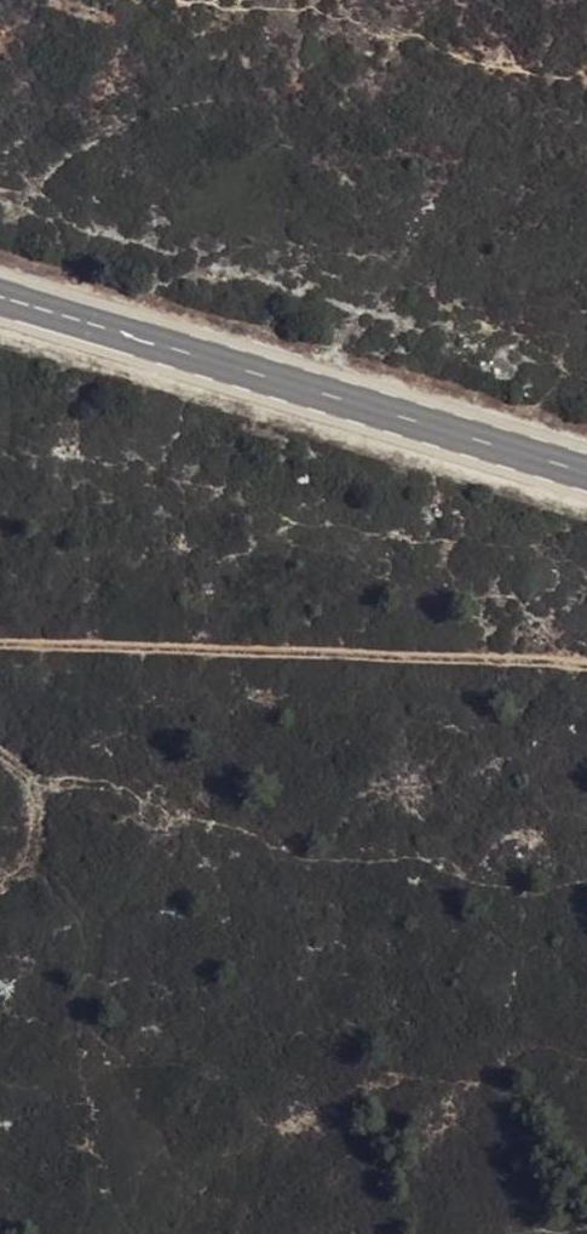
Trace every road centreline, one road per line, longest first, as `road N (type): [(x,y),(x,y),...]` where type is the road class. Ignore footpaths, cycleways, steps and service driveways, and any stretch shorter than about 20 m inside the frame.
road 1 (primary): [(586,472),(0,298)]
road 2 (track): [(0,644),(586,669)]

